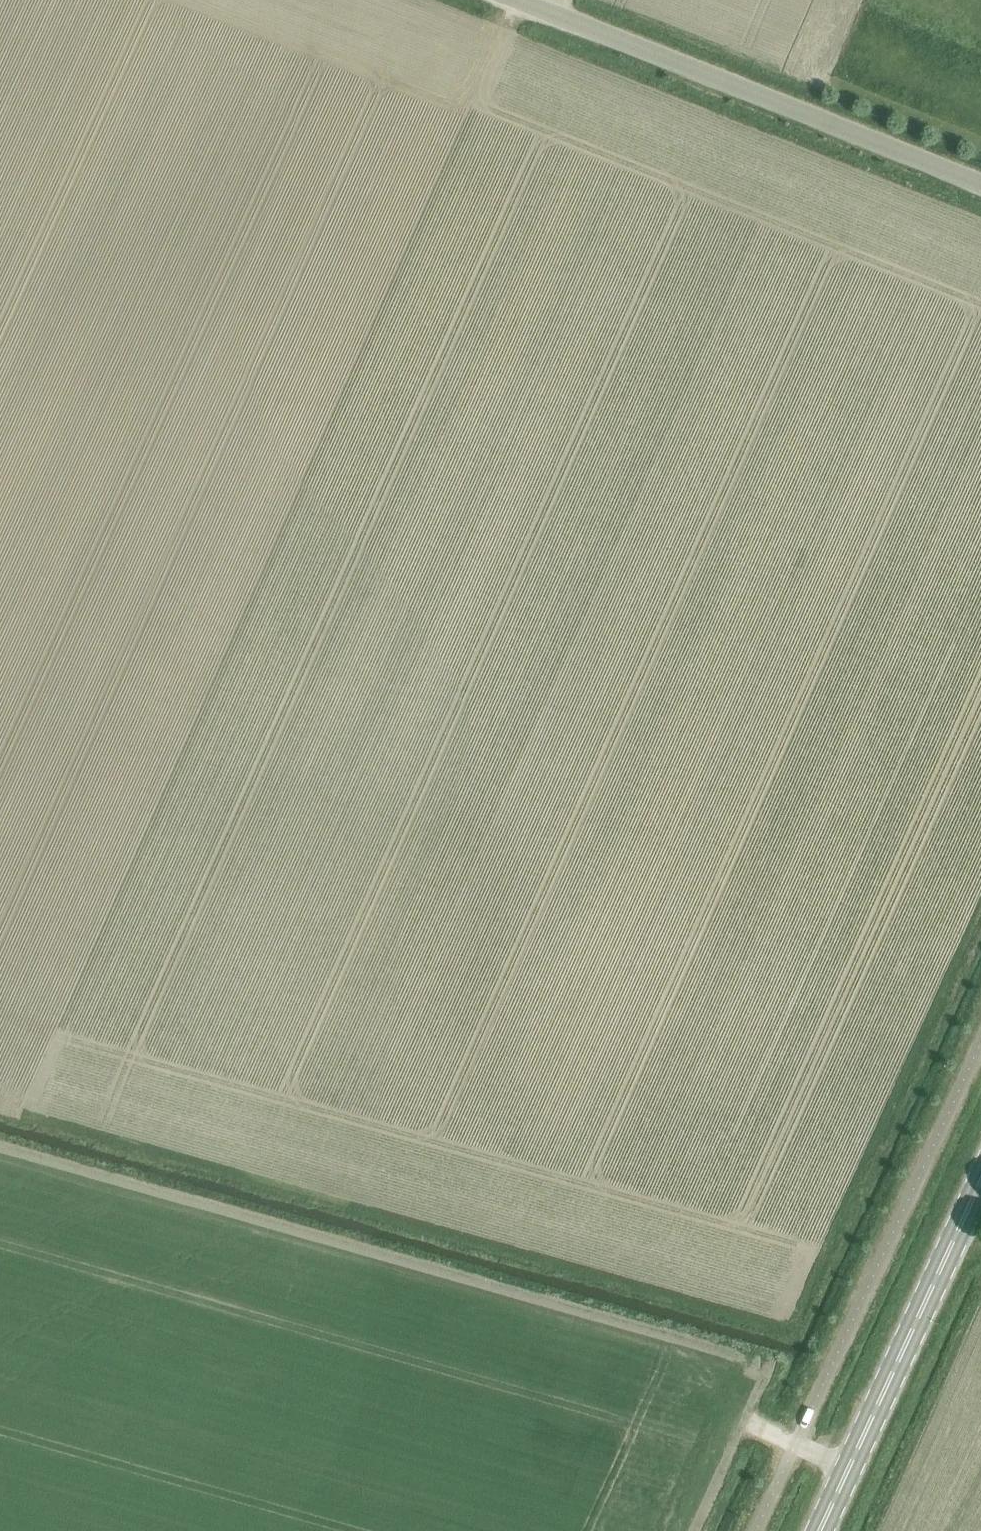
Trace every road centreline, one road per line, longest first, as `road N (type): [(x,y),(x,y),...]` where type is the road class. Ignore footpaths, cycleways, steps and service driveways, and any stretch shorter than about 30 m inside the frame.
road 1 (unclassified): [(980,184),(518,0)]
road 2 (secondary): [(818,1530),(980,1178)]

